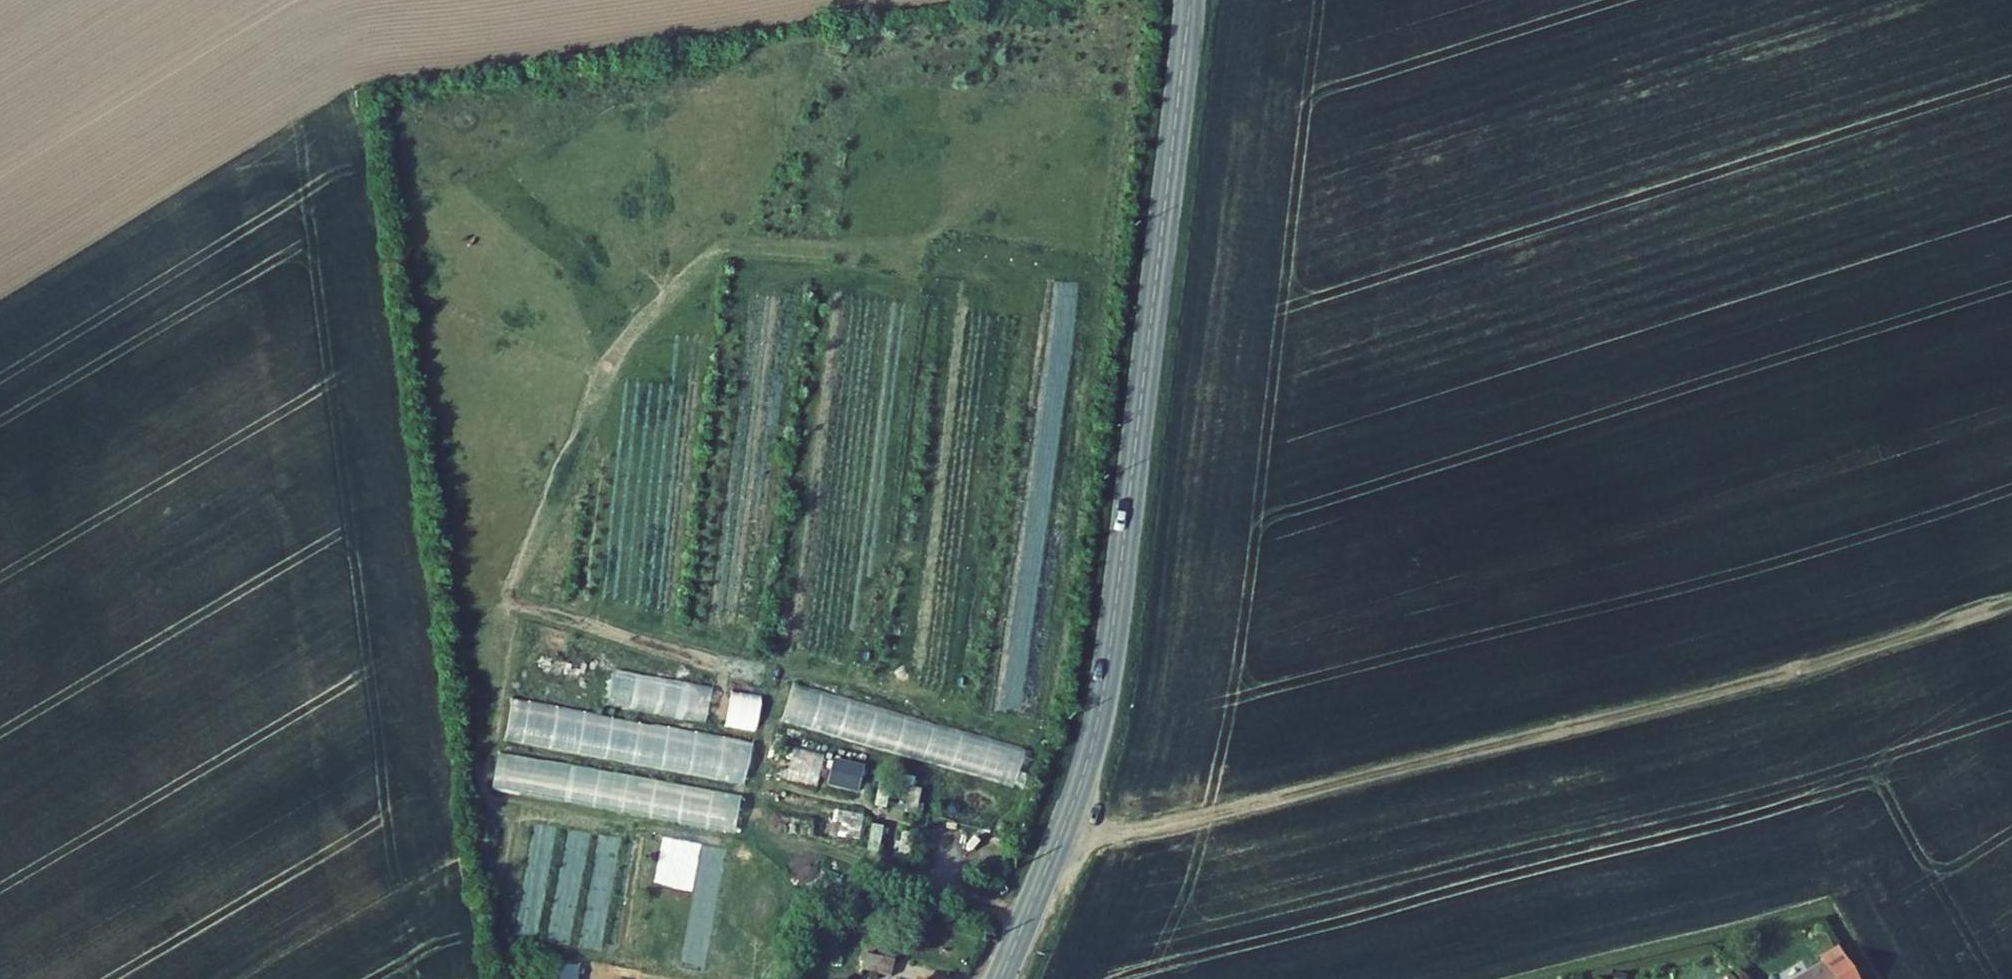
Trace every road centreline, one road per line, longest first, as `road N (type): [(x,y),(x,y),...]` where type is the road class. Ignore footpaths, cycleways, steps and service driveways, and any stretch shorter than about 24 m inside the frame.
road 1 (tertiary): [(1000,978),(1068,818),(1100,712),(1190,0)]

